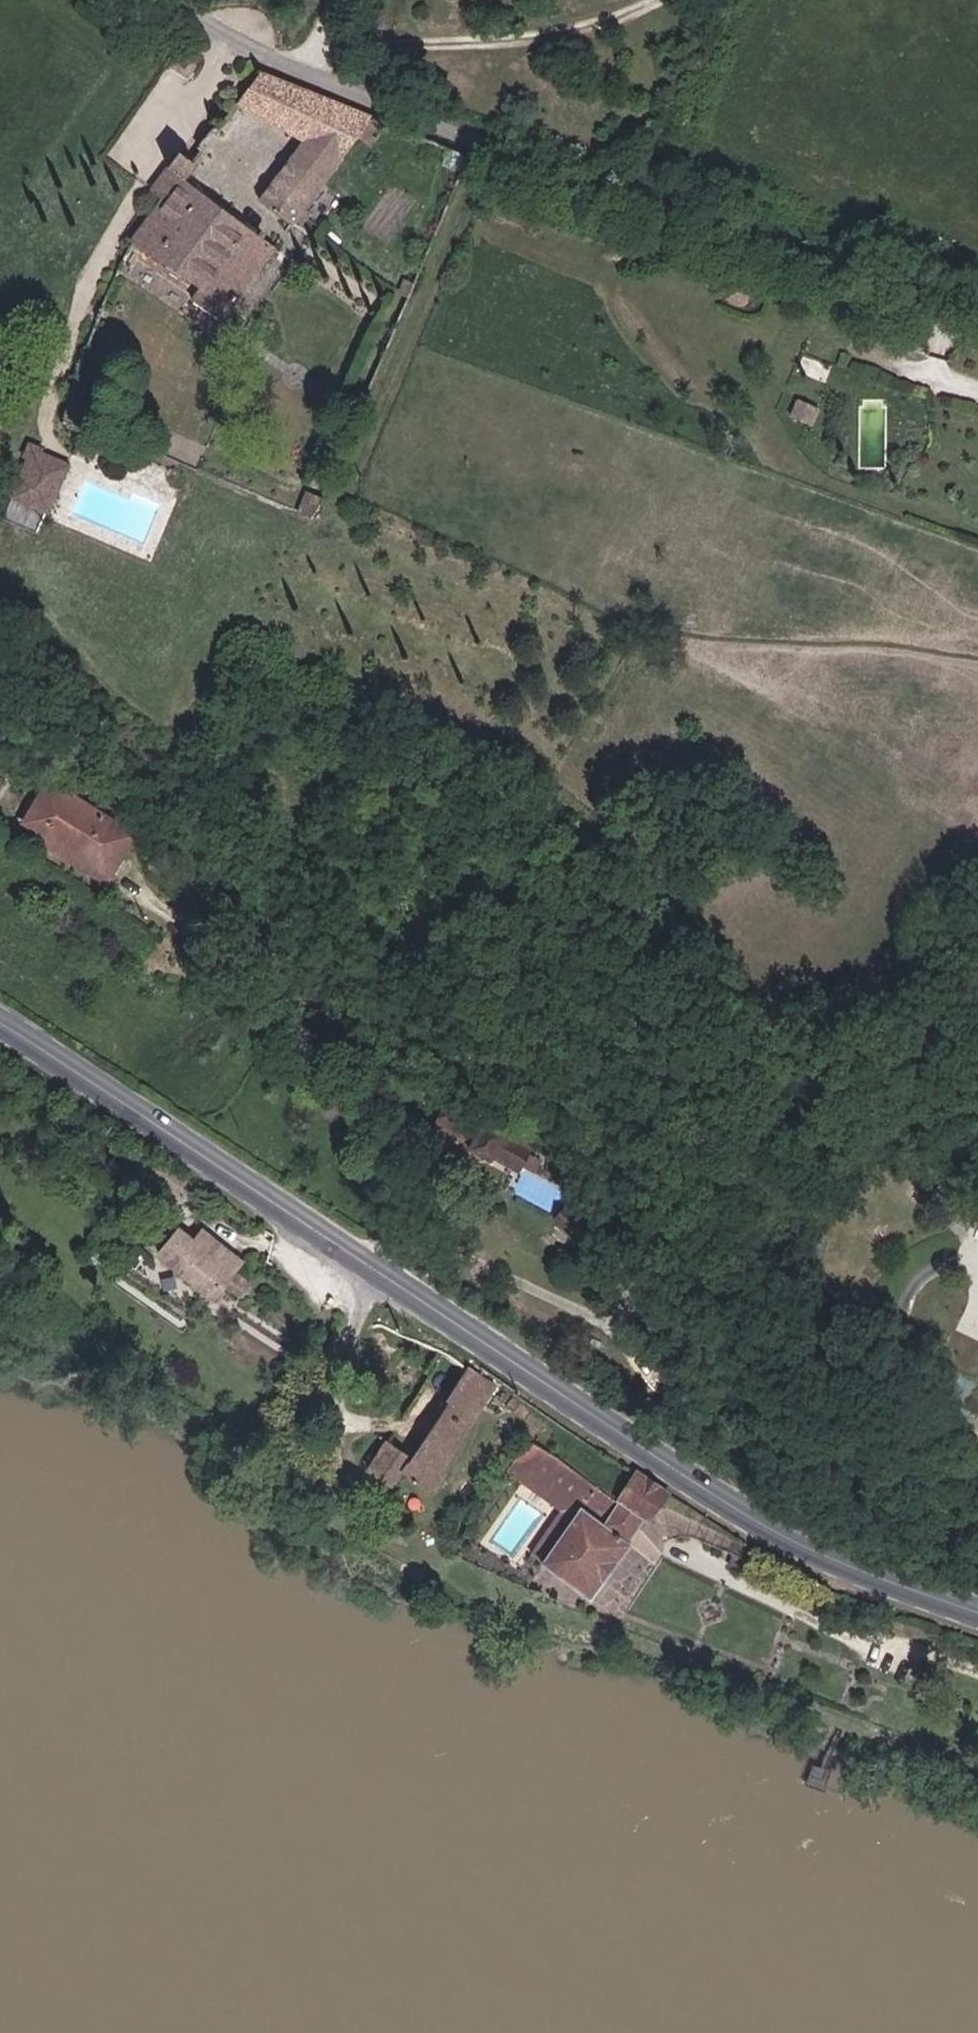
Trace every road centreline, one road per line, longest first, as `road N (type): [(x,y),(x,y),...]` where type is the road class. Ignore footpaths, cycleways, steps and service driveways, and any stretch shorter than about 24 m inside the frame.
road 1 (primary): [(0,1022),(793,1538),(977,1610)]
road 2 (unclassified): [(310,72),(479,142),(846,260),(977,313)]
road 3 (residential): [(310,72),(229,35),(181,0)]

